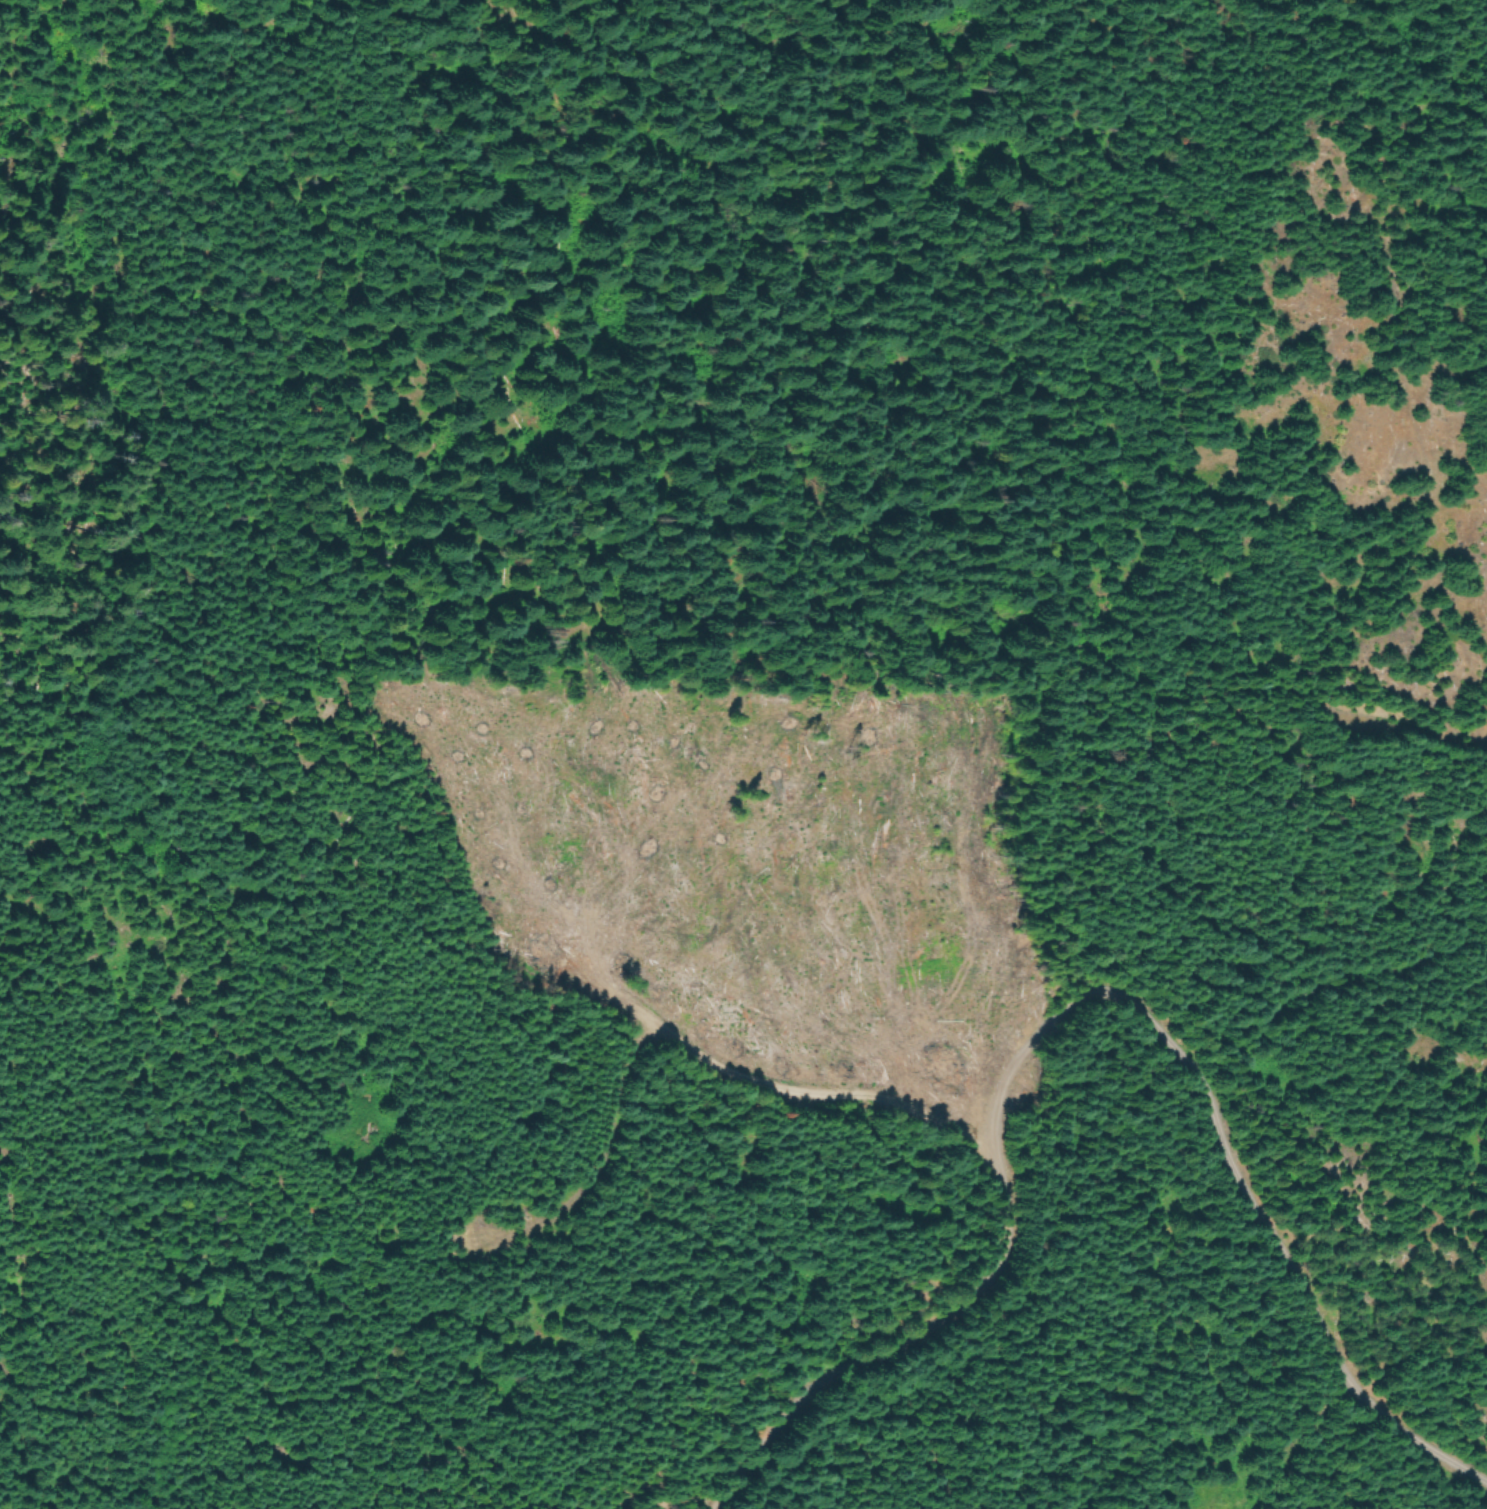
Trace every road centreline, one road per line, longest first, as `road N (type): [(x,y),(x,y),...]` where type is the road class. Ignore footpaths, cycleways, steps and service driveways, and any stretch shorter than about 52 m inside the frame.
road 1 (track): [(1486,1484),(1426,1450),(1359,1392),(1182,1068),(1129,1007),(1085,998),(1027,1043),(995,1096),(988,1242),(956,1306),(835,1365),(703,1508)]
road 2 (track): [(993,1155),(916,1107),(797,1095),(668,1036),(631,1052),(616,1081),(604,1146),(556,1215),(510,1240),(466,1251)]

